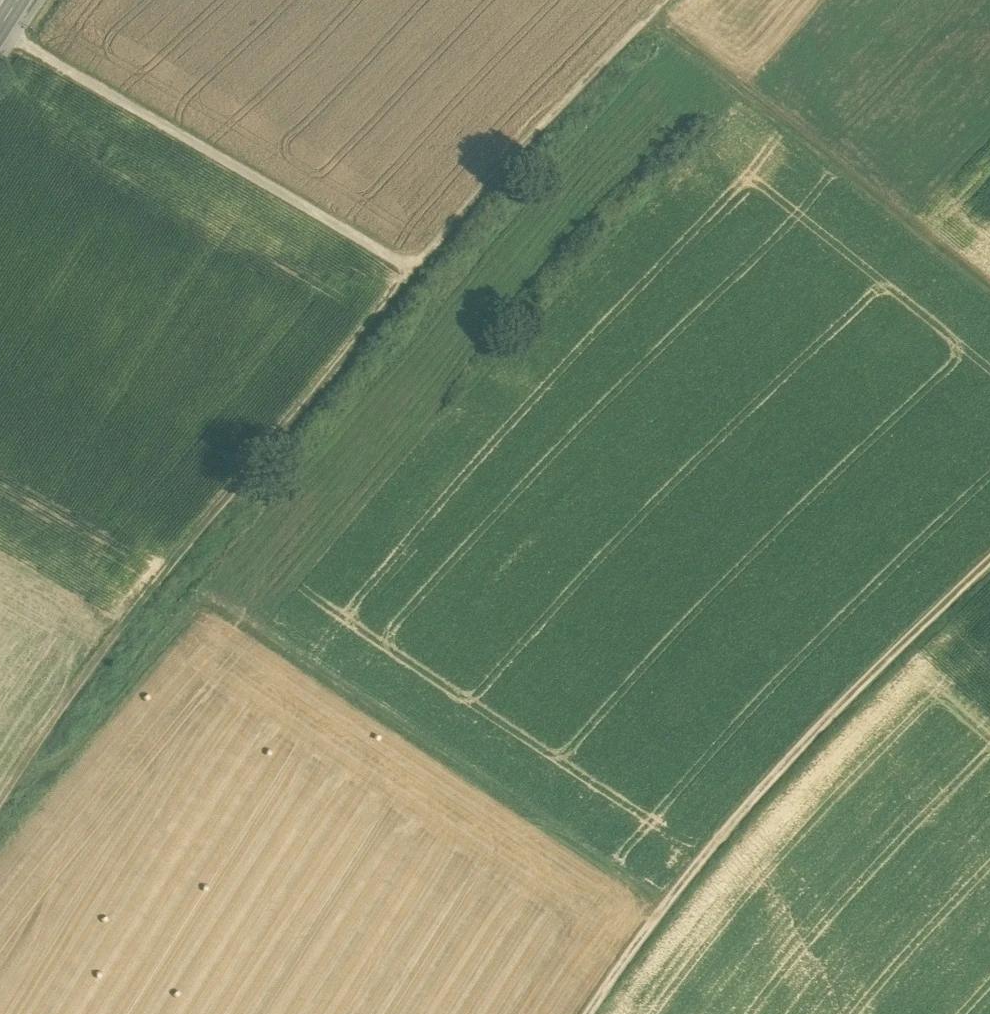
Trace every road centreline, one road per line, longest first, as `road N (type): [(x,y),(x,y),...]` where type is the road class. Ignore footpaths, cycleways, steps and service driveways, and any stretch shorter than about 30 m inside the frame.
road 1 (track): [(670,902),(197,608),(95,723),(43,770),(17,775)]
road 2 (track): [(409,269),(126,619),(0,803)]
road 3 (track): [(989,563),(839,704),(707,852),(589,1013)]
road 4 (track): [(0,21),(16,38),(409,269)]
road 5 (track): [(989,286),(649,21)]
road 6 (track): [(409,269),(649,21)]

